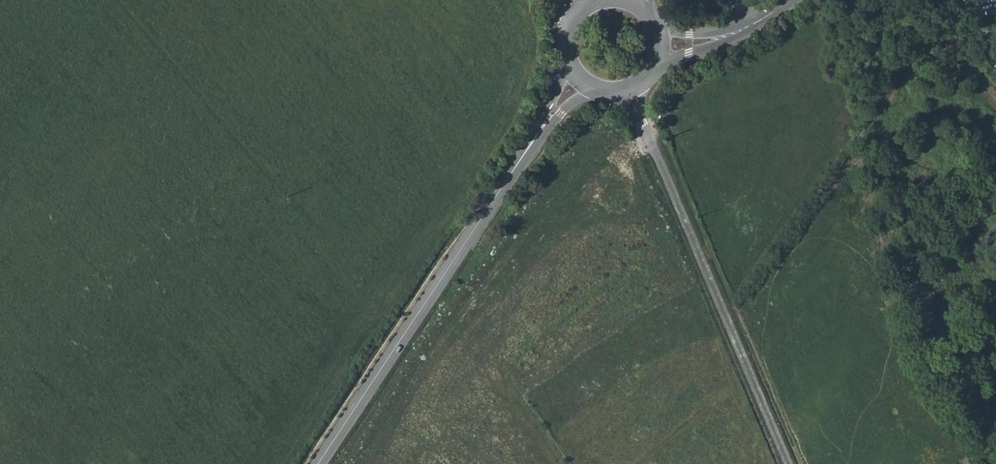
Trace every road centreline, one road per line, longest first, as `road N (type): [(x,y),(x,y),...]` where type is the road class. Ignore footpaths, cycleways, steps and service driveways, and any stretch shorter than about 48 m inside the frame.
road 1 (secondary): [(319,463),(580,80)]
road 2 (unclassified): [(628,90),(786,463)]
road 3 (tertiary): [(661,46),(744,29),(790,0)]

